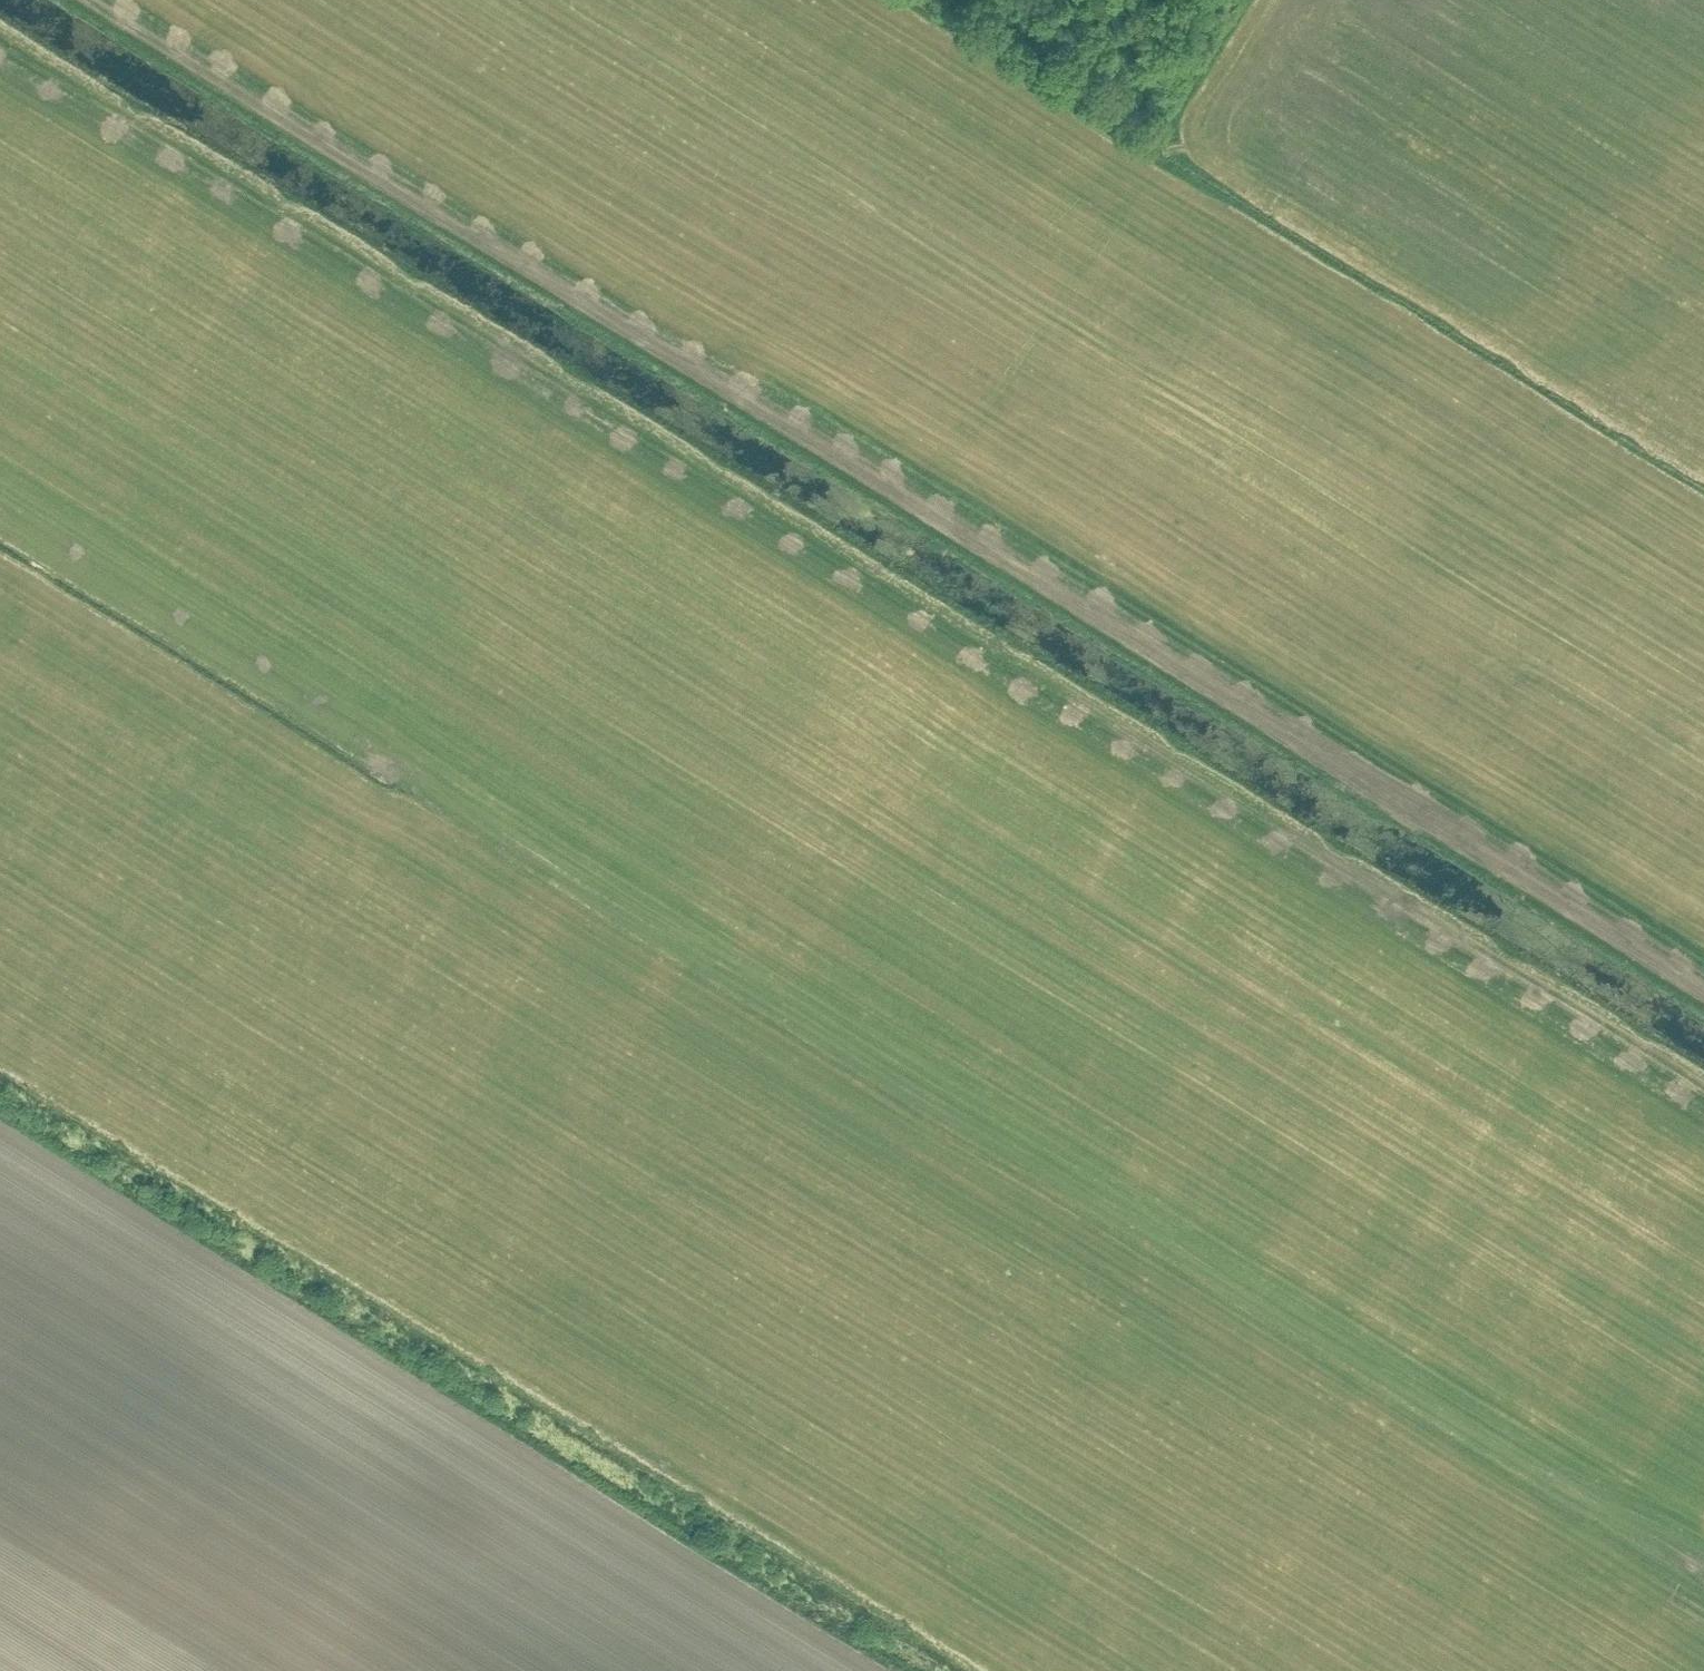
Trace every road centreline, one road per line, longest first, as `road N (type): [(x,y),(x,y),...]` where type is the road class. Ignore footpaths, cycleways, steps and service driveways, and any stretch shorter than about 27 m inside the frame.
road 1 (track): [(1703,1569),(1426,1400)]

